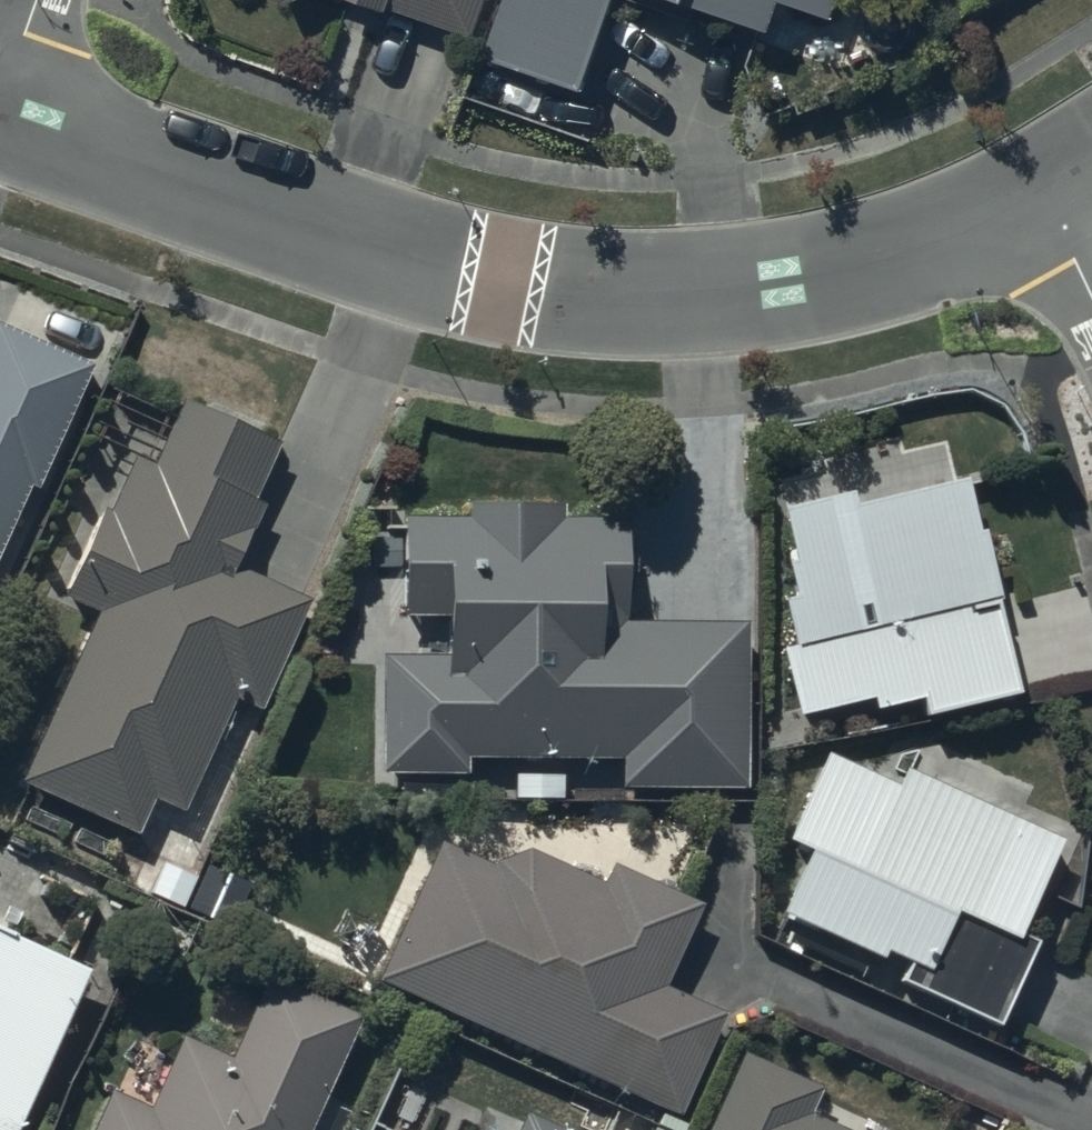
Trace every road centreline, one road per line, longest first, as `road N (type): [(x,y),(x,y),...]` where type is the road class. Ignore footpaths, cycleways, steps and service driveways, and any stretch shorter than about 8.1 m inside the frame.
road 1 (residential): [(1041,195),(940,241),(753,291),(575,288),(467,268),(0,108)]

